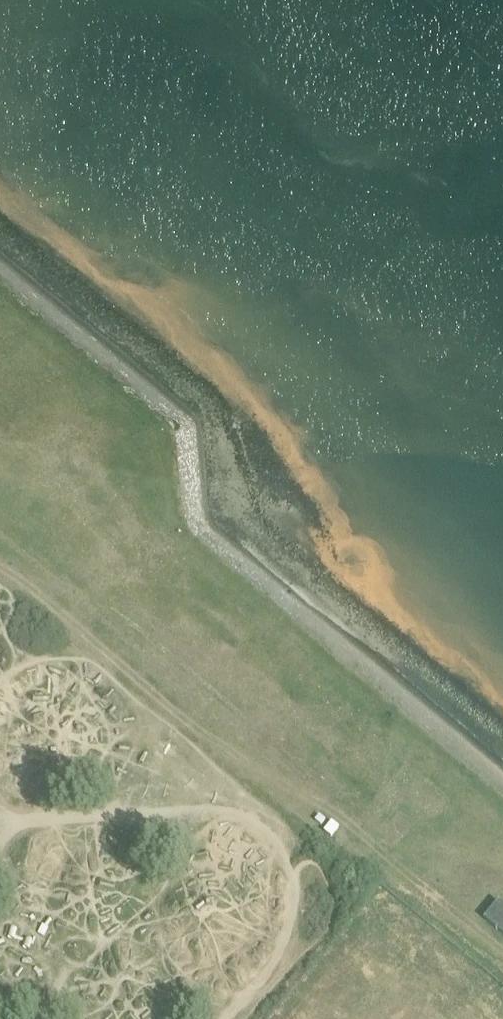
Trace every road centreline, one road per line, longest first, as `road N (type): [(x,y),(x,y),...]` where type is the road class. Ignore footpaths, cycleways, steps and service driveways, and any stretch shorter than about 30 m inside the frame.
road 1 (track): [(0,571),(240,766),(323,805),(496,947)]

